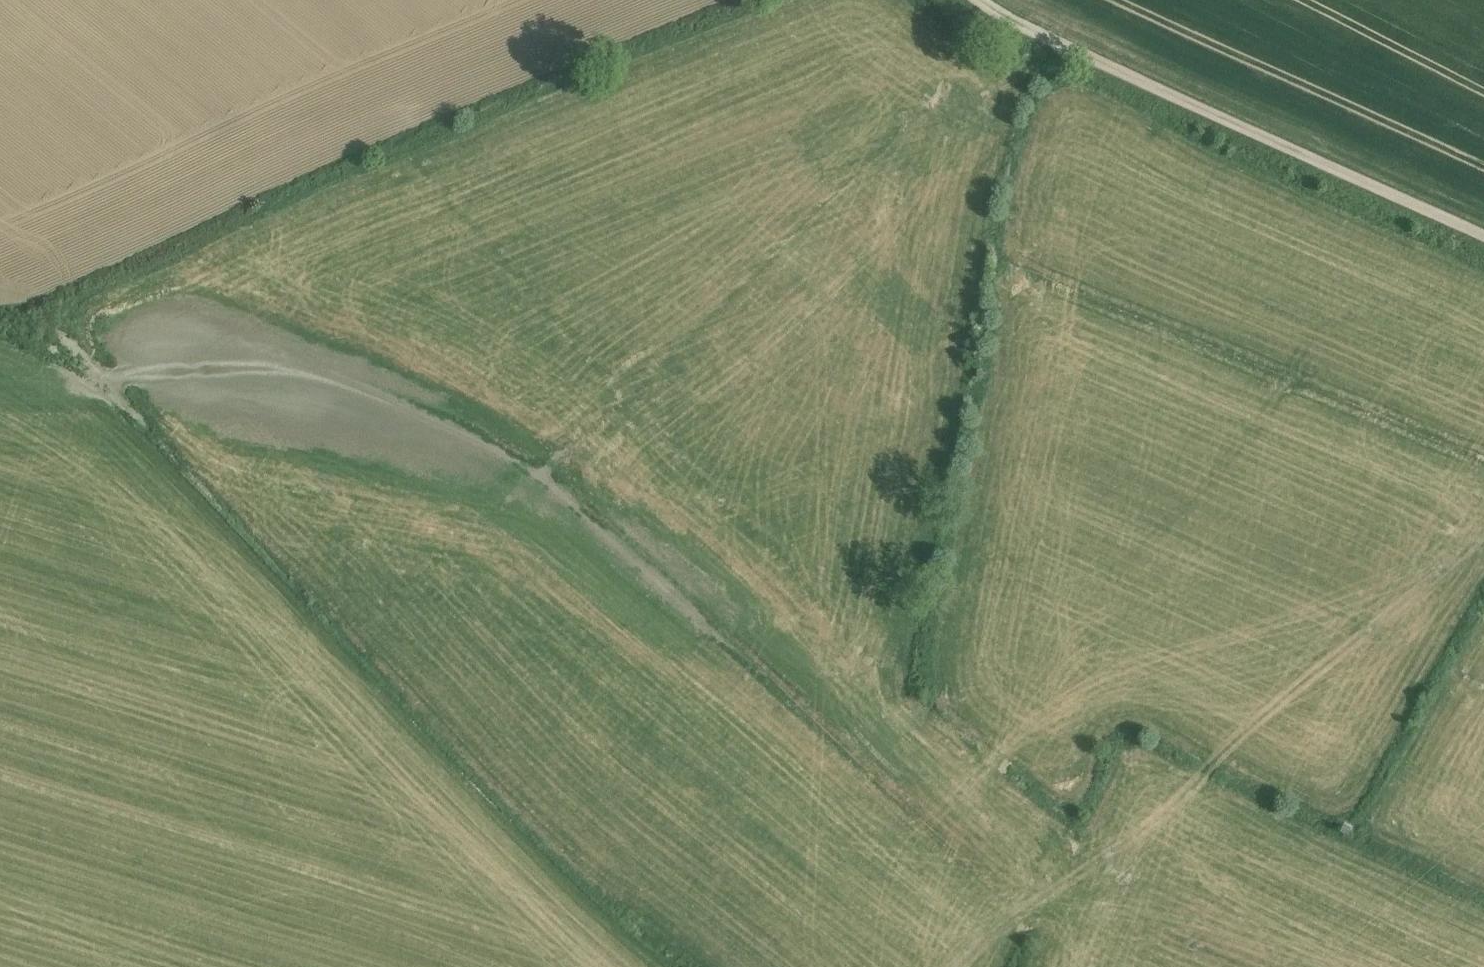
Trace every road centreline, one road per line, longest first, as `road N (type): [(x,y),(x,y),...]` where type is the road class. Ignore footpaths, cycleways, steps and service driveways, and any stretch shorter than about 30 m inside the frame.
road 1 (track): [(971,0),(1483,235)]

